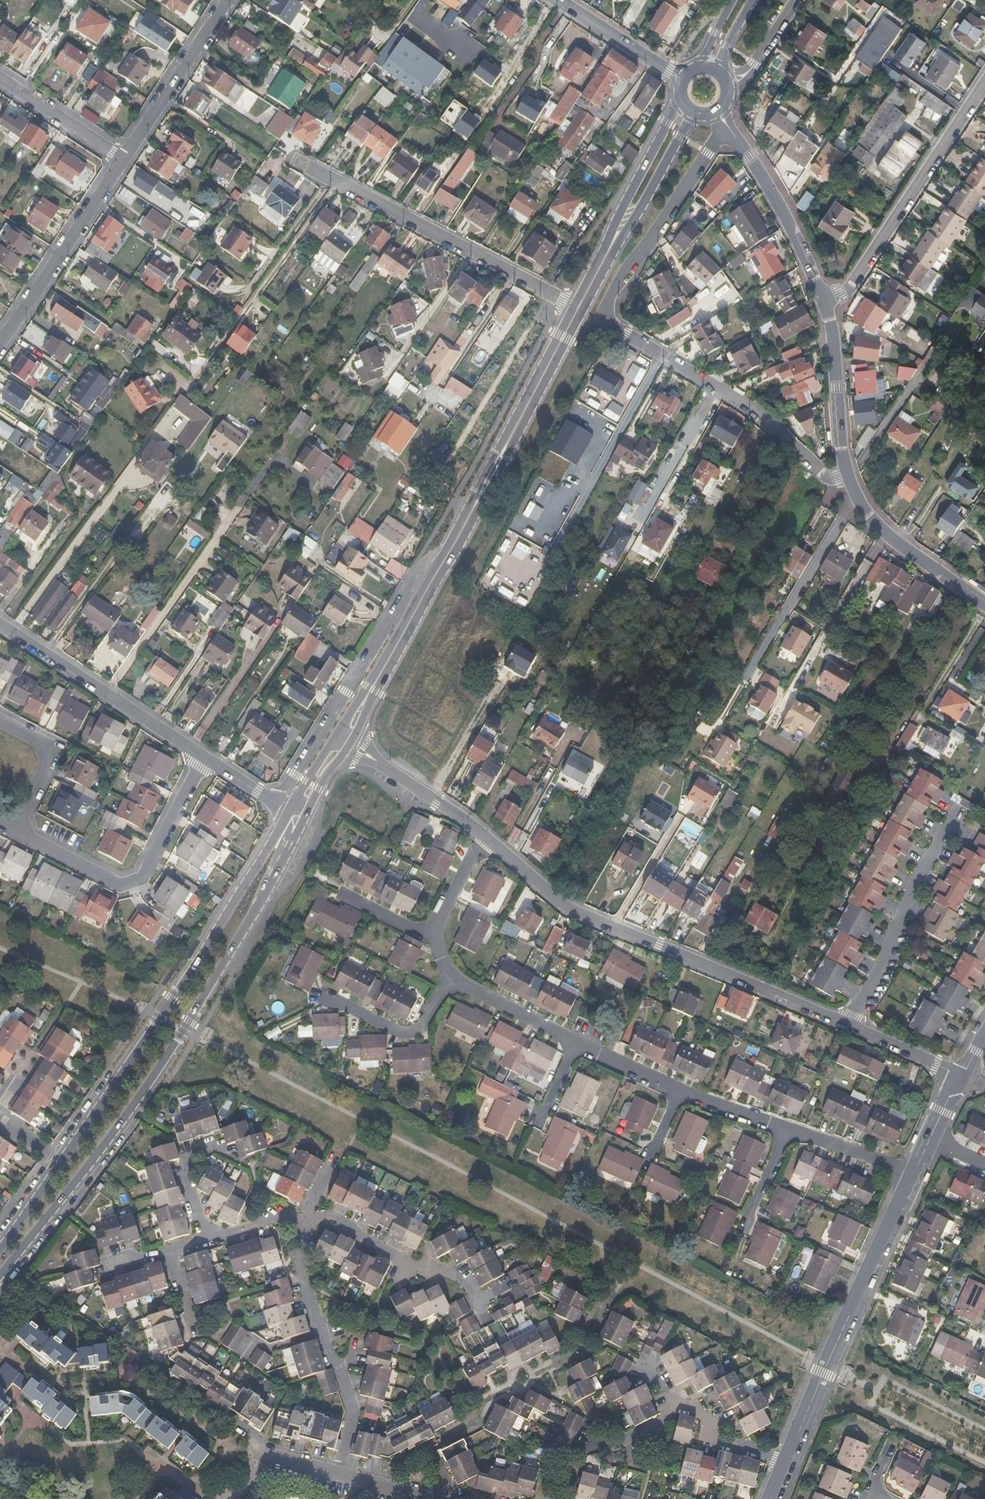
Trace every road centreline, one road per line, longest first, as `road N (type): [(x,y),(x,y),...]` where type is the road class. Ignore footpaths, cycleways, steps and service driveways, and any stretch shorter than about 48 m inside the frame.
road 1 (secondary): [(289,812),(0,1249)]
road 2 (residential): [(730,130),(624,268),(603,319),(749,407),(822,472),(847,474)]
road 3 (secondary): [(0,1276),(161,1064),(260,902)]
road 4 (residential): [(845,1026),(564,906),(489,838)]
road 5 (residential): [(784,1462),(913,1172)]
road 6 (residential): [(298,163),(578,309)]
road 7 (residential): [(12,829),(115,887),(142,879),(204,756)]
road 8 (secondary): [(578,309),(448,555)]
road 9 (residential): [(984,83),(857,277),(825,301)]
road 10 (residential): [(337,1473),(353,1413),(292,1233),(300,1220)]
road 11 (residential): [(303,1216),(352,1227),(427,1274),(452,1270),(473,1305),(512,1285)]
road 12 (residential): [(0,623),(204,756)]
road 13 (residential): [(845,1026),(884,966),(912,889),(950,824)]
road 14 (residential): [(121,162),(0,342)]
road 15 (residential): [(644,1358),(672,1404),(714,1416),(707,1441),(784,1462)]
road 16 (residential): [(825,301),(780,207),(730,130)]
road 17 (residential): [(227,0),(121,162)]
road 18 (residential): [(984,603),(875,522),(847,474)]
road 19 (secondary): [(681,96),(604,259)]
road 20 (residential): [(847,474),(825,301)]
road 21 (secondary): [(604,259),(699,114)]
road 22 (residential): [(328,999),(396,1036),(418,1031),(453,977)]
road 23 (secondary): [(372,688),(448,555)]
road 24 (residential): [(121,162),(0,77)]
road 25 (residential): [(0,725),(51,750),(12,829)]
road 26 (residential): [(453,977),(576,1041)]
road 27 (residential): [(205,1241),(183,1170),(186,1151),(216,1143),(223,1154)]
road 28 (residential): [(558,0),(673,74)]
road 29 (residential): [(489,838),(377,761)]
road 30 (residential): [(788,1128),(913,1172)]
road 31 (residential): [(960,1074),(845,1026)]

